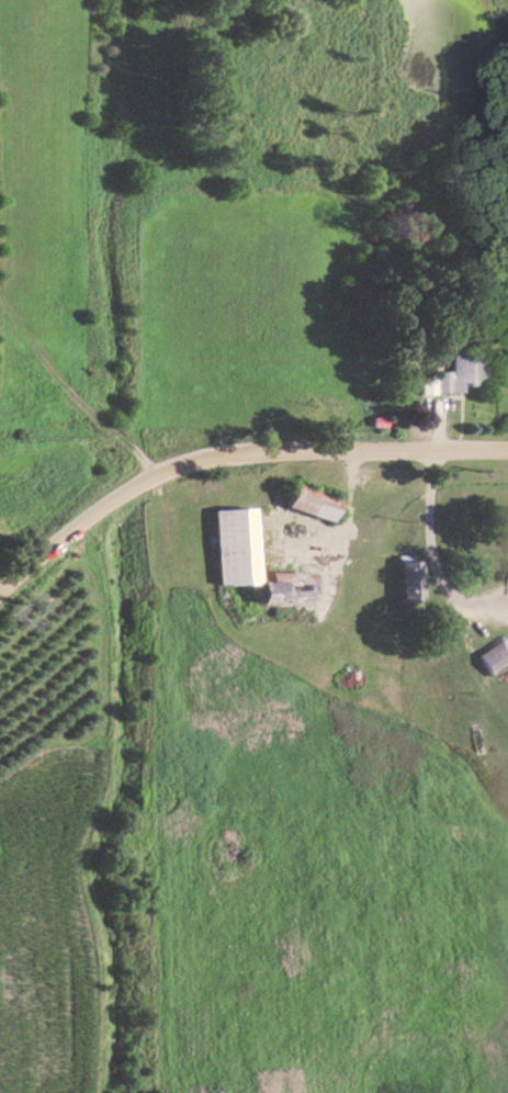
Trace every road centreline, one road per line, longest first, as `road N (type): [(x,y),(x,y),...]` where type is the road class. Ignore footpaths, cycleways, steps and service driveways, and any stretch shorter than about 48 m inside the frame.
road 1 (residential): [(0,585),(103,497),(184,458),(507,446)]

